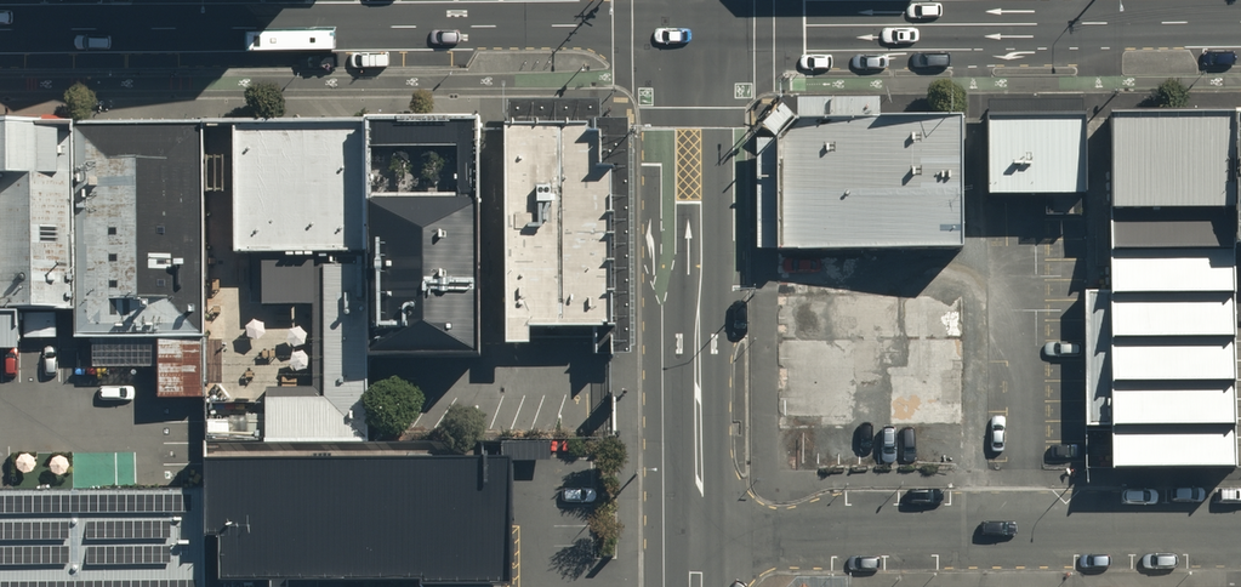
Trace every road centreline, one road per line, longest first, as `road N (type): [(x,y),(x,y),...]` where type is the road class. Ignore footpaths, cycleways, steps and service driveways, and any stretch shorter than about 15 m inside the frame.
road 1 (secondary): [(1240,22),(694,25)]
road 2 (unclassified): [(698,528),(1240,524)]
road 3 (tertiary): [(694,25),(698,528)]
road 4 (secondary): [(421,27),(0,30)]
road 5 (secondary): [(694,25),(421,27)]

